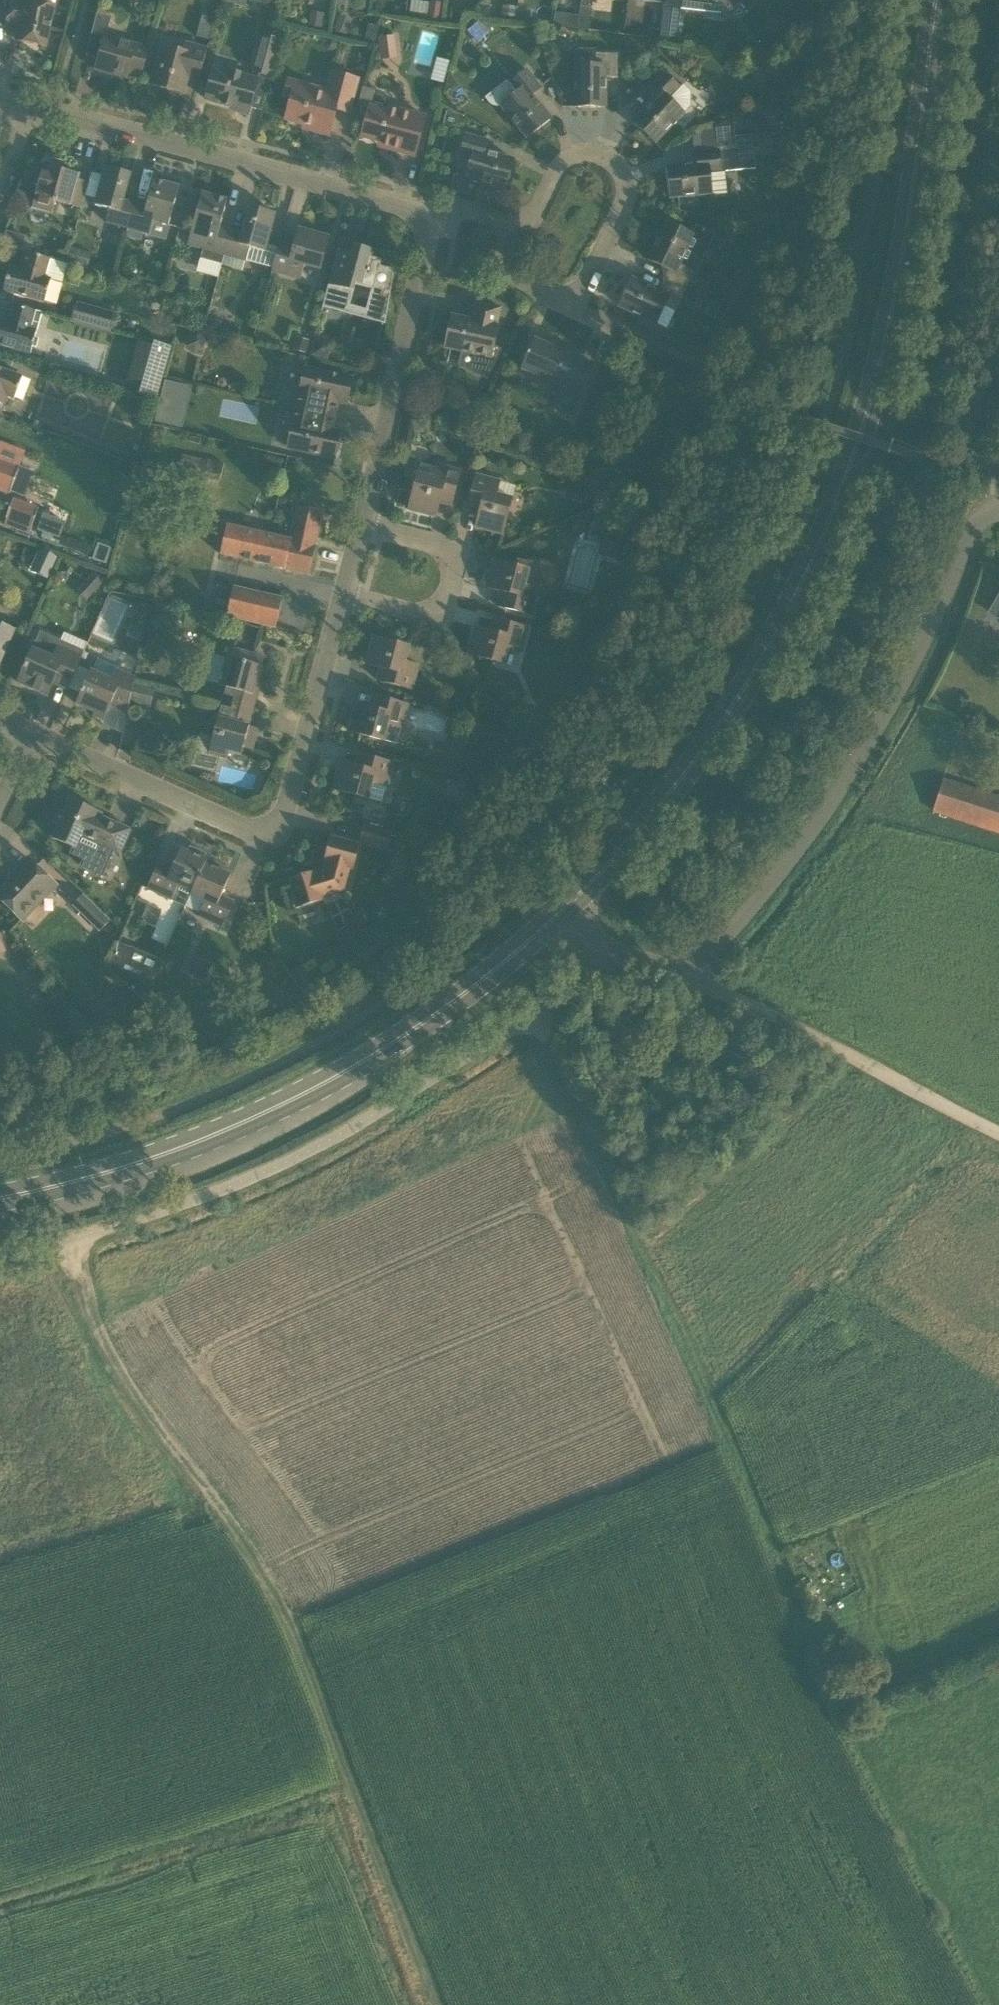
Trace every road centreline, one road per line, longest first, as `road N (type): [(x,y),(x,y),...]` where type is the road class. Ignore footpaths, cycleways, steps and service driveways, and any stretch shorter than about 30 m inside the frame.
road 1 (primary): [(567,906),(692,772),(804,590),(880,380),(937,0)]
road 2 (track): [(436,2004),(315,1677),(257,1559),(134,1397),(97,1329),(68,1239)]
road 3 (unclassified): [(0,1252),(196,1200),(307,1153),(536,1011),(615,949)]
road 4 (unclassified): [(615,949),(692,979),(860,770),(940,617),(977,521),(998,508)]
road 5 (primary): [(0,1203),(133,1167),(265,1116),(386,1052),(567,906)]
road 6 (residential): [(52,741),(244,830),(263,830),(297,793),(352,586)]
road 7 (residential): [(423,215),(25,105)]
road 8 (track): [(692,979),(816,1035),(998,1135)]
road 9 (residential): [(369,528),(425,250),(423,215)]
road 10 (residential): [(574,308),(619,215),(628,187),(623,169),(604,154),(576,154),(558,167),(534,214),(500,220)]
road 11 (residential): [(352,586),(433,614),(451,595),(459,558),(428,540),(369,528)]
road 12 (residential): [(691,361),(758,256),(787,241)]
road 13 (residential): [(691,361),(574,308)]
road 14 (residential): [(574,308),(525,285),(508,265),(500,220)]

